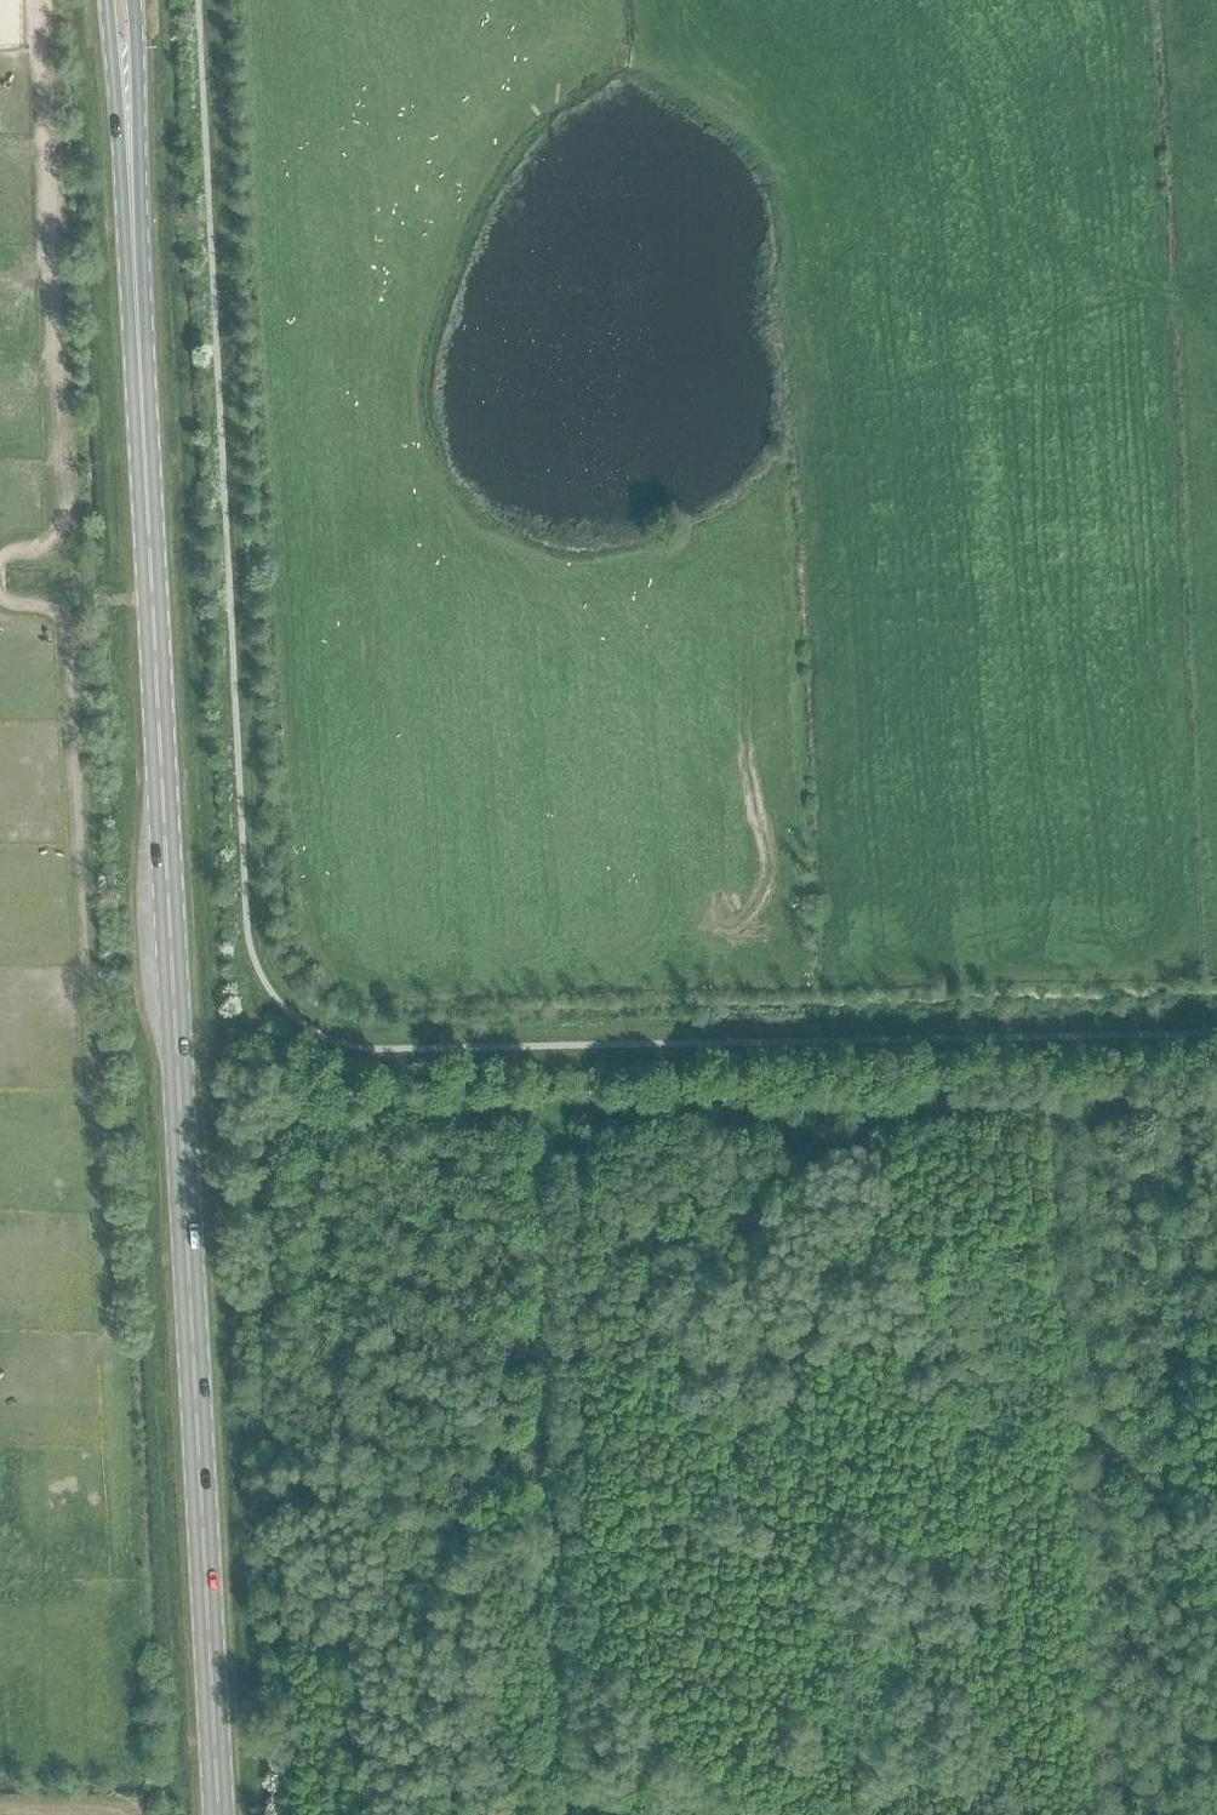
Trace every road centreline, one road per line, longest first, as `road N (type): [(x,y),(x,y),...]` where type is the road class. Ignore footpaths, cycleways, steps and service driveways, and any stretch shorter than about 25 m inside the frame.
road 1 (primary): [(218,1814),(130,188)]
road 2 (primary): [(106,0),(119,159),(130,188)]
road 3 (primary): [(130,188),(139,158),(133,0)]

